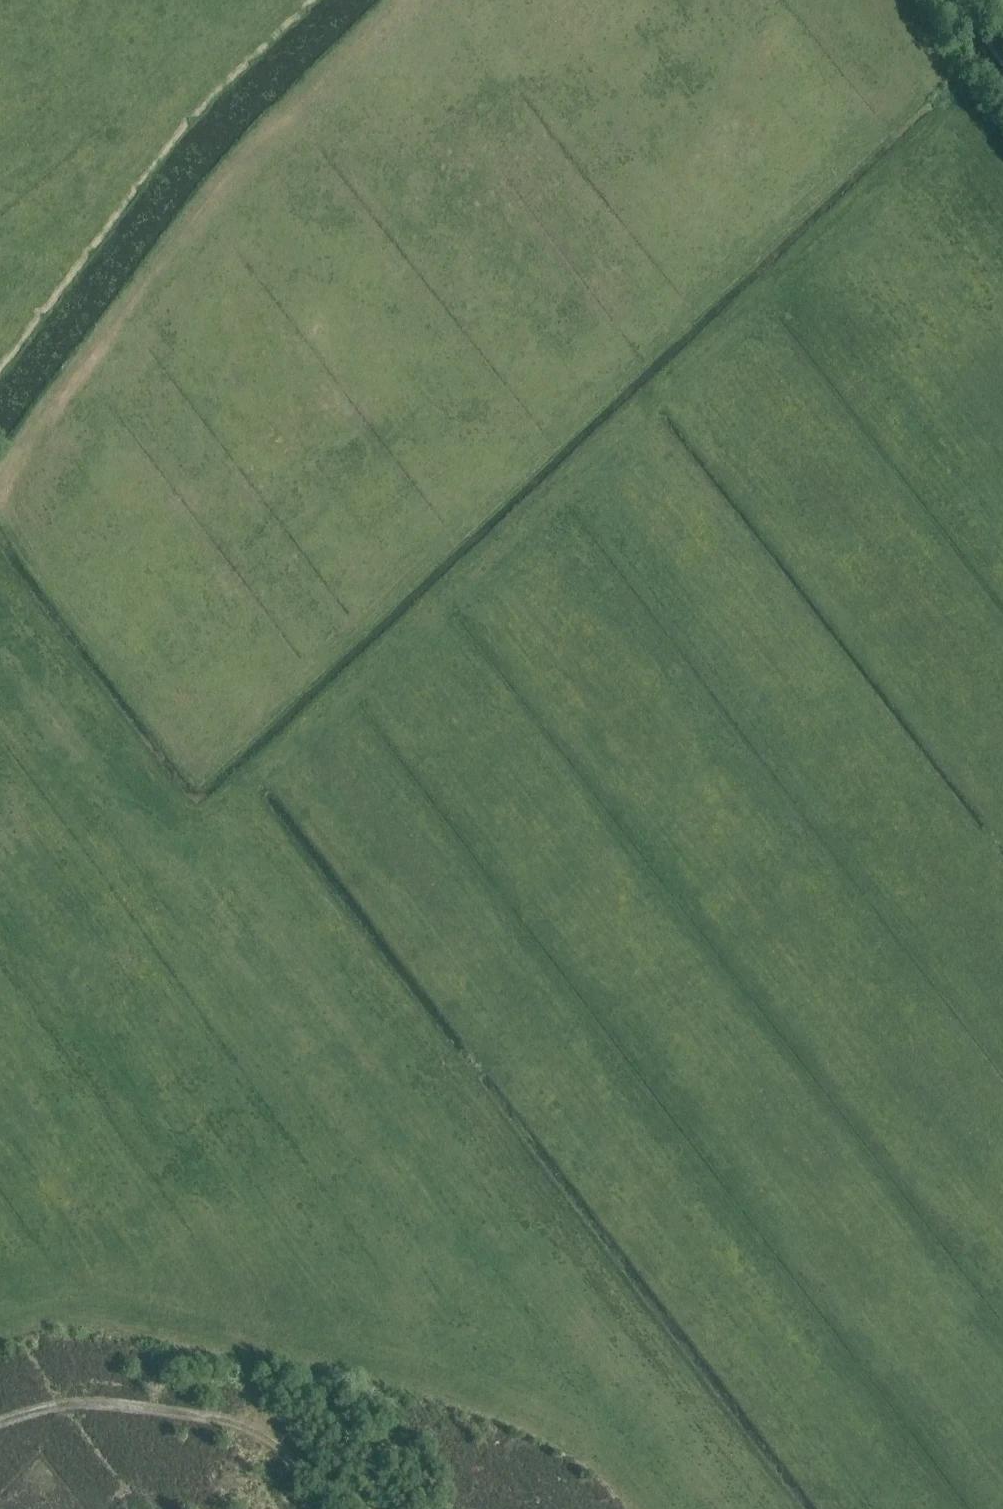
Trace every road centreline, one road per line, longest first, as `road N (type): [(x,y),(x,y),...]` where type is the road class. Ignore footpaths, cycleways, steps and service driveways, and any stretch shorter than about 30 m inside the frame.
road 1 (track): [(0,1429),(69,1405),(198,1412),(288,1446),(361,1508)]
road 2 (track): [(1002,107),(937,0)]

